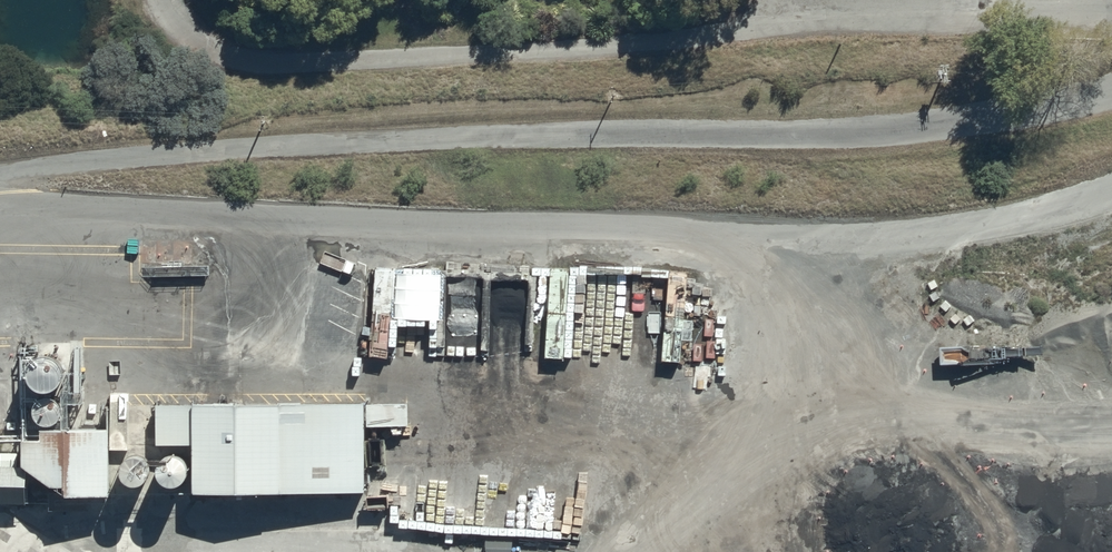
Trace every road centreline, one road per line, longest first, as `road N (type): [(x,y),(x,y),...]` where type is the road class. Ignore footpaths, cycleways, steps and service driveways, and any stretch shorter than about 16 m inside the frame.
road 1 (track): [(1111,94),(932,132),(255,147),(0,174)]
road 2 (track): [(1111,3),(836,18),(609,48),(290,63),(203,48),(166,0)]
road 3 (track): [(1111,457),(906,509),(851,551)]

